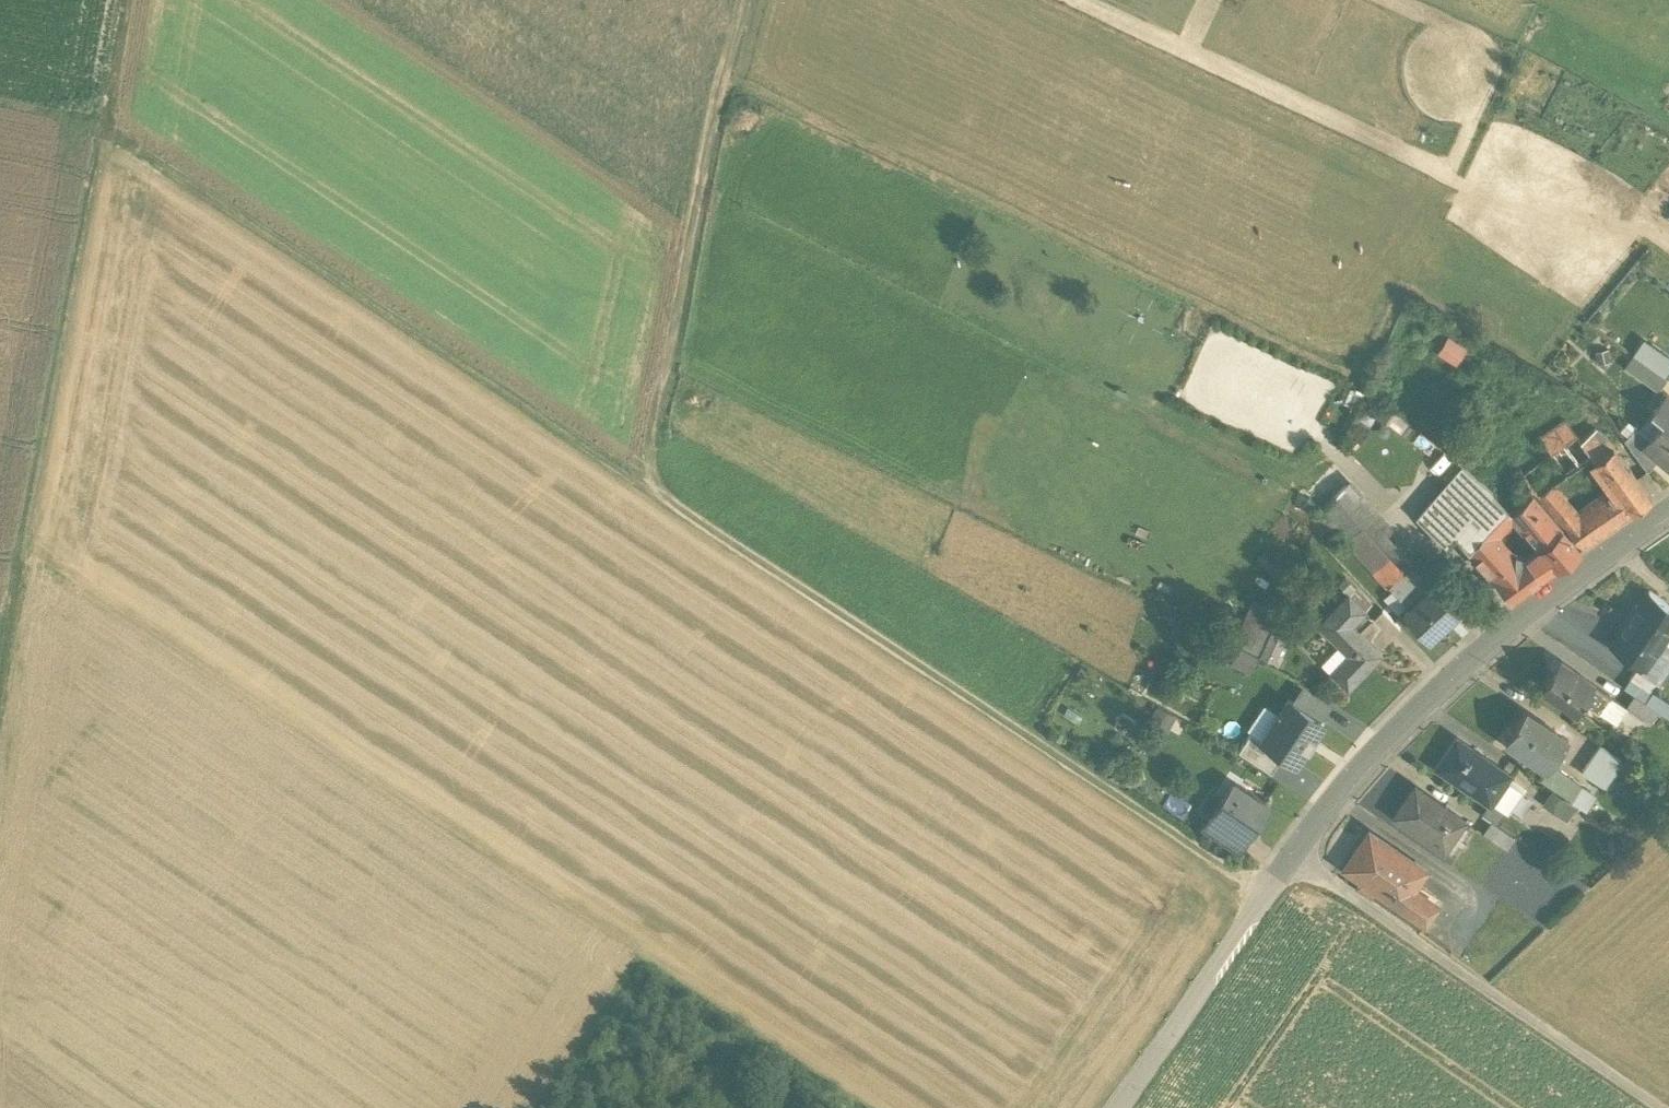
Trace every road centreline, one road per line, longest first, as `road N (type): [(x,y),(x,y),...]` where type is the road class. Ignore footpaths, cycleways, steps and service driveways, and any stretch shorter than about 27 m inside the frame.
road 1 (track): [(105,126),(1263,896)]
road 2 (track): [(127,0),(0,663)]
road 3 (residential): [(1249,922),(1373,754),(1520,619),(1668,513)]
road 4 (track): [(649,487),(741,0)]
road 5 (track): [(1293,861),(1657,1107)]
road 6 (unclassified): [(1117,1107),(1249,922)]

